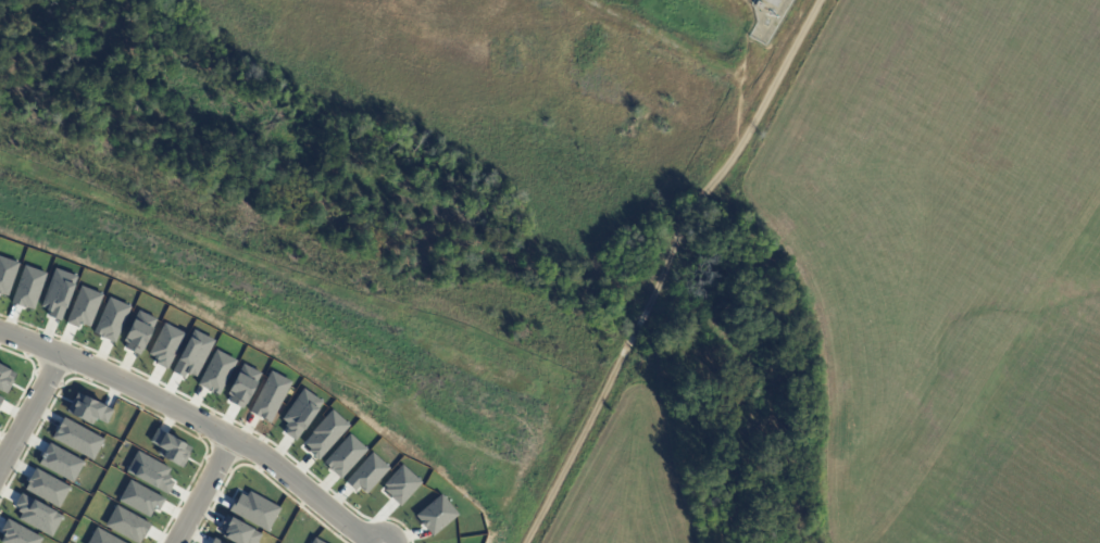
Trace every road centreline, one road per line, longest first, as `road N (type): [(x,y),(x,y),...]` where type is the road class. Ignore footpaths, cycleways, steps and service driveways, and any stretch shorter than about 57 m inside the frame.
road 1 (track): [(510,542),(691,209),(752,130),(824,0)]
road 2 (residential): [(0,329),(266,457),(370,542)]
road 3 (residential): [(64,355),(0,471)]

